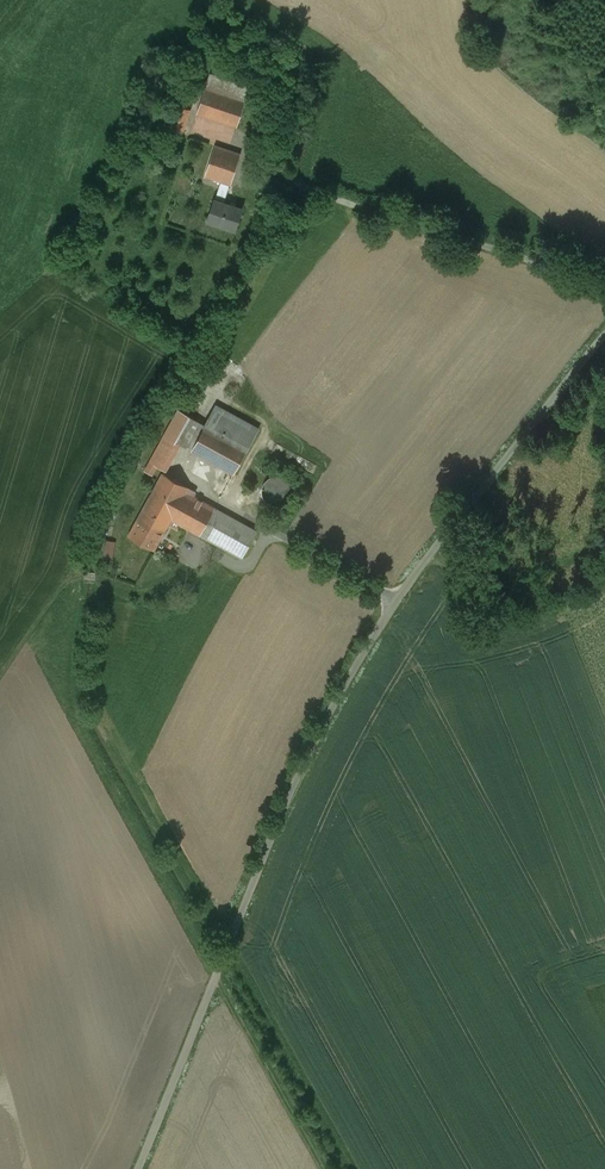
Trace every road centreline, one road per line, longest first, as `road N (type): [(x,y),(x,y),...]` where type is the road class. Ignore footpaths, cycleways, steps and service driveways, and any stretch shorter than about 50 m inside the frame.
road 1 (unclassified): [(138,1168),(341,691),(396,599),(604,334)]
road 2 (track): [(0,667),(68,565),(84,500),(104,462),(276,178)]

